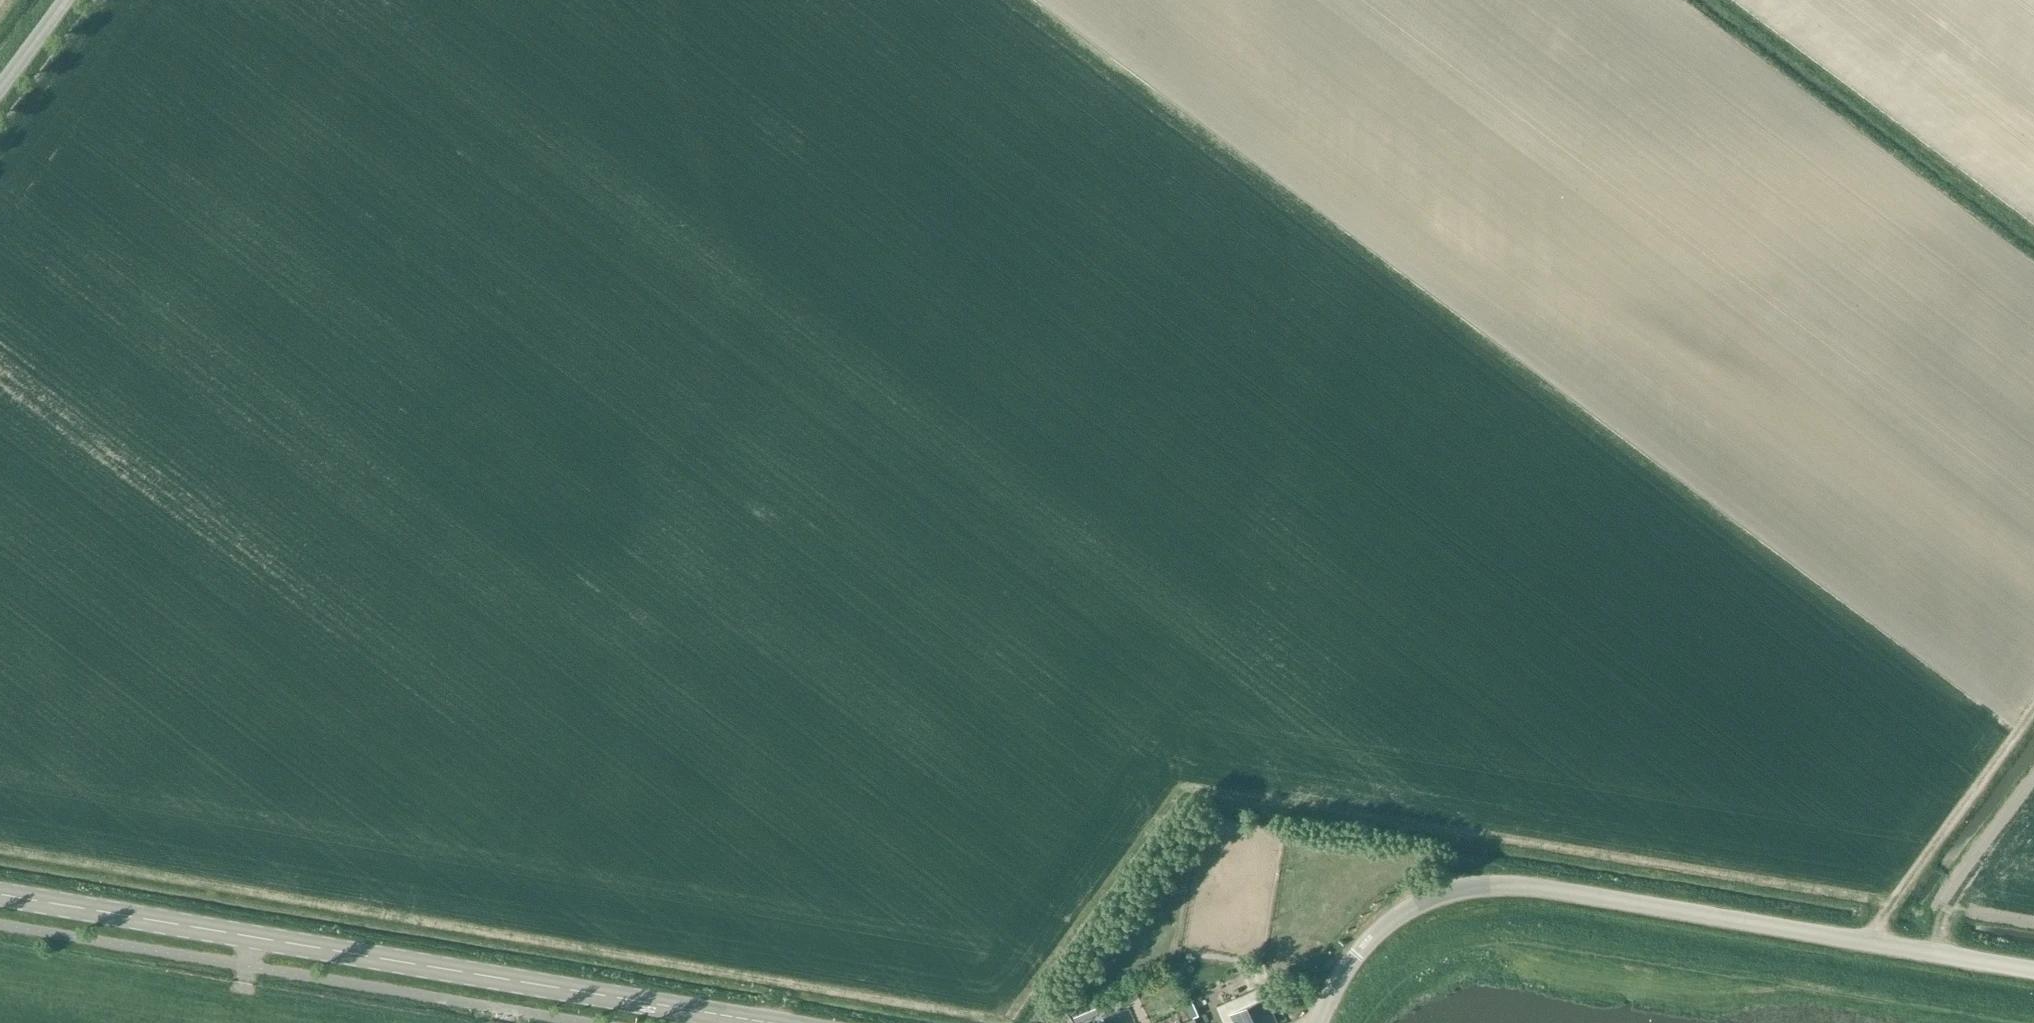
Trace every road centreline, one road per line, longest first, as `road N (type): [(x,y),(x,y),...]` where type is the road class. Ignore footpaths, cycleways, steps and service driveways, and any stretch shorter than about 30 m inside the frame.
road 1 (tertiary): [(2033,968),(1543,888),(1473,885),(1413,905),(1386,923),(1355,953),(1317,1022)]
road 2 (tertiary): [(771,1022),(0,894)]
road 3 (unclassified): [(0,107),(79,0)]

